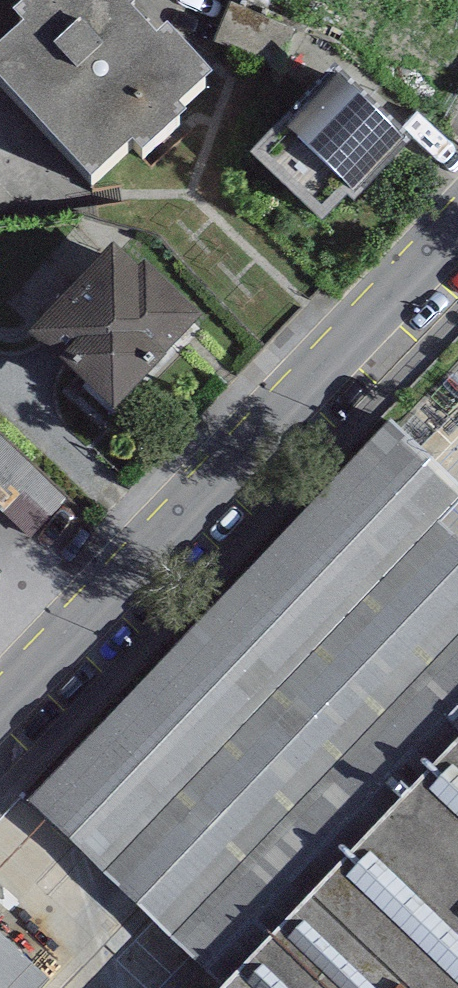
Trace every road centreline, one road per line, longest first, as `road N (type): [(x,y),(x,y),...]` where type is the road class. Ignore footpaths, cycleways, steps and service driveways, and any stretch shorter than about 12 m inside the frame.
road 1 (tertiary): [(457,219),(0,697)]

